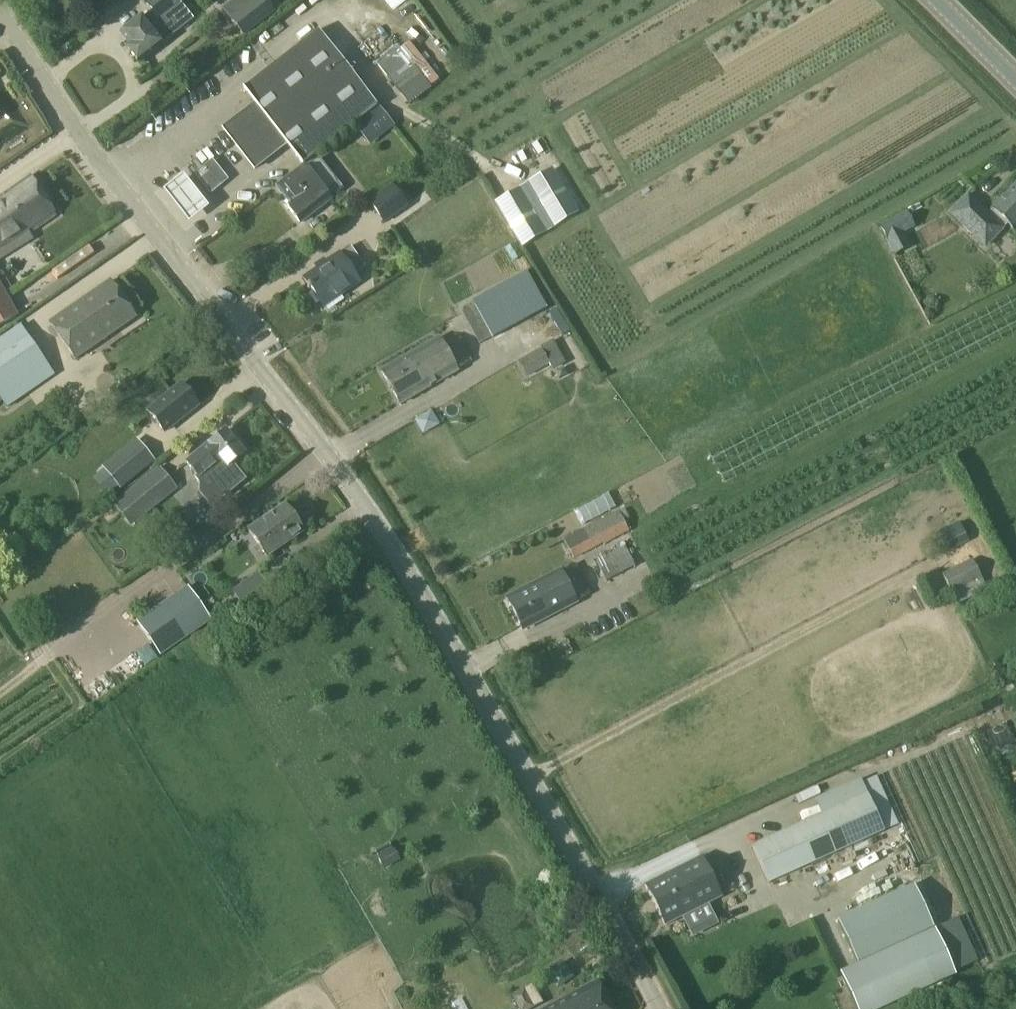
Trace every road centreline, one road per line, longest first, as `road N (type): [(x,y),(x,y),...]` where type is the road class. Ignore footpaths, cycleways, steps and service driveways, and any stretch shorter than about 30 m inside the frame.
road 1 (unclassified): [(661,1008),(384,534),(113,183),(0,12)]

